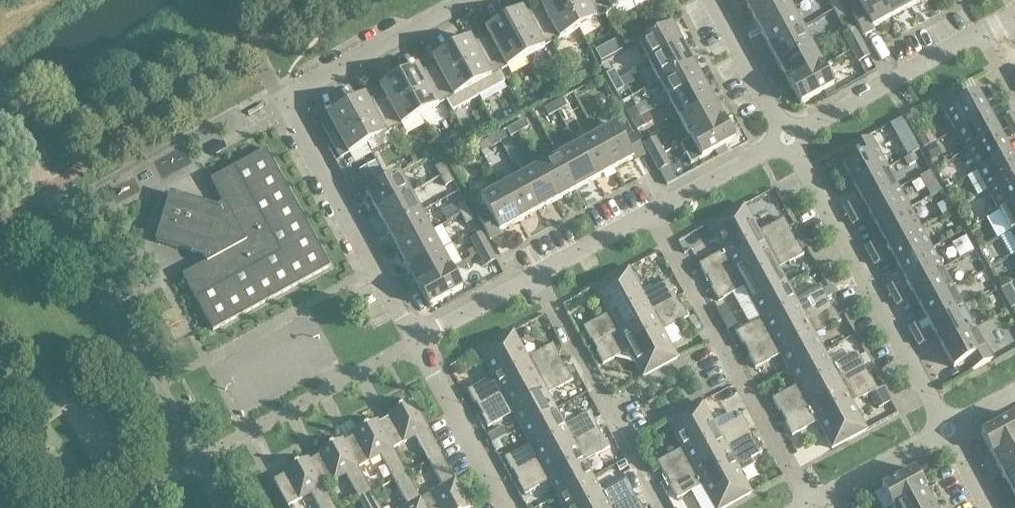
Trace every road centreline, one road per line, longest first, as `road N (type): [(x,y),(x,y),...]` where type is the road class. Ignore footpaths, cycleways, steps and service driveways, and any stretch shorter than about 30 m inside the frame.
road 1 (residential): [(413,341),(285,96),(467,0)]
road 2 (residential): [(810,507),(654,212)]
road 3 (residential): [(945,427),(788,142)]
road 4 (residential): [(653,507),(534,277)]
road 5 (residential): [(788,142),(975,42)]
road 6 (residential): [(509,507),(413,341)]
road 7 (residential): [(788,142),(712,0)]
road 8 (residential): [(810,507),(945,427)]
road 9 (residential): [(654,212),(788,142)]
road 10 (residential): [(413,341),(534,277)]
road 11 (residential): [(534,277),(654,212)]

